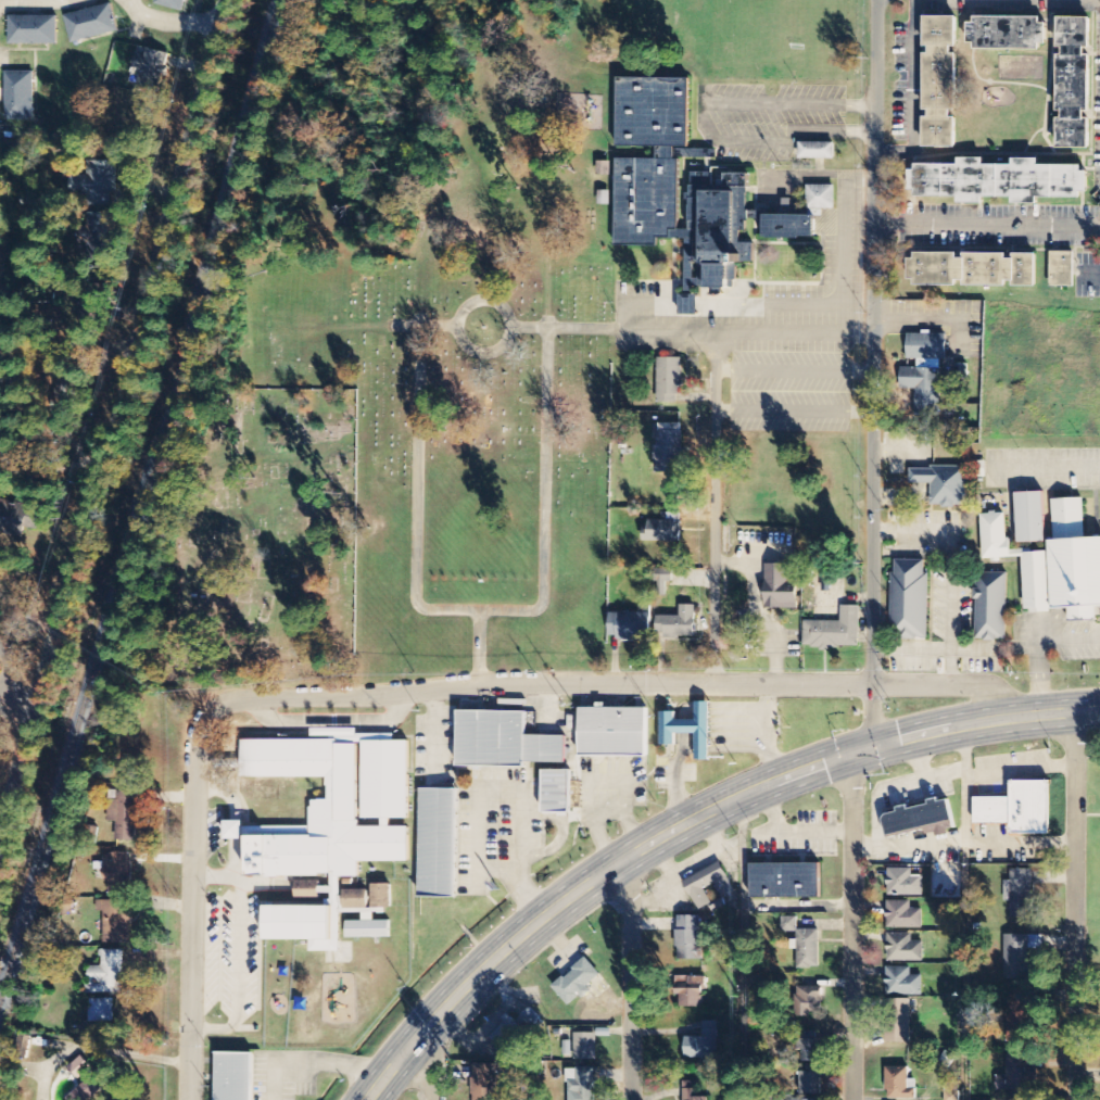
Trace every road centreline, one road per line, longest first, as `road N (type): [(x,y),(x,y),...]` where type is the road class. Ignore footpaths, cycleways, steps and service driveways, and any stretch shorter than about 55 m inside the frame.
road 1 (tertiary): [(0,852),(226,0)]
road 2 (secondary): [(367,1099),(457,994),(610,867),(674,829),(845,756),(1001,719)]
road 3 (residential): [(873,685),(877,0)]
road 4 (residential): [(873,685),(245,699),(205,715)]
road 5 (residential): [(1074,1099),(1075,712)]
road 6 (residential): [(191,1099),(197,741),(205,715)]
road 7 (residential): [(852,1099),(852,787),(845,756)]
road 8 (residential): [(717,688),(718,364)]
road 9 (residential): [(630,1099),(631,900),(610,867)]
road 10 (residential): [(1001,719),(986,687),(873,685)]
road 11 (residential): [(132,349),(0,347)]

